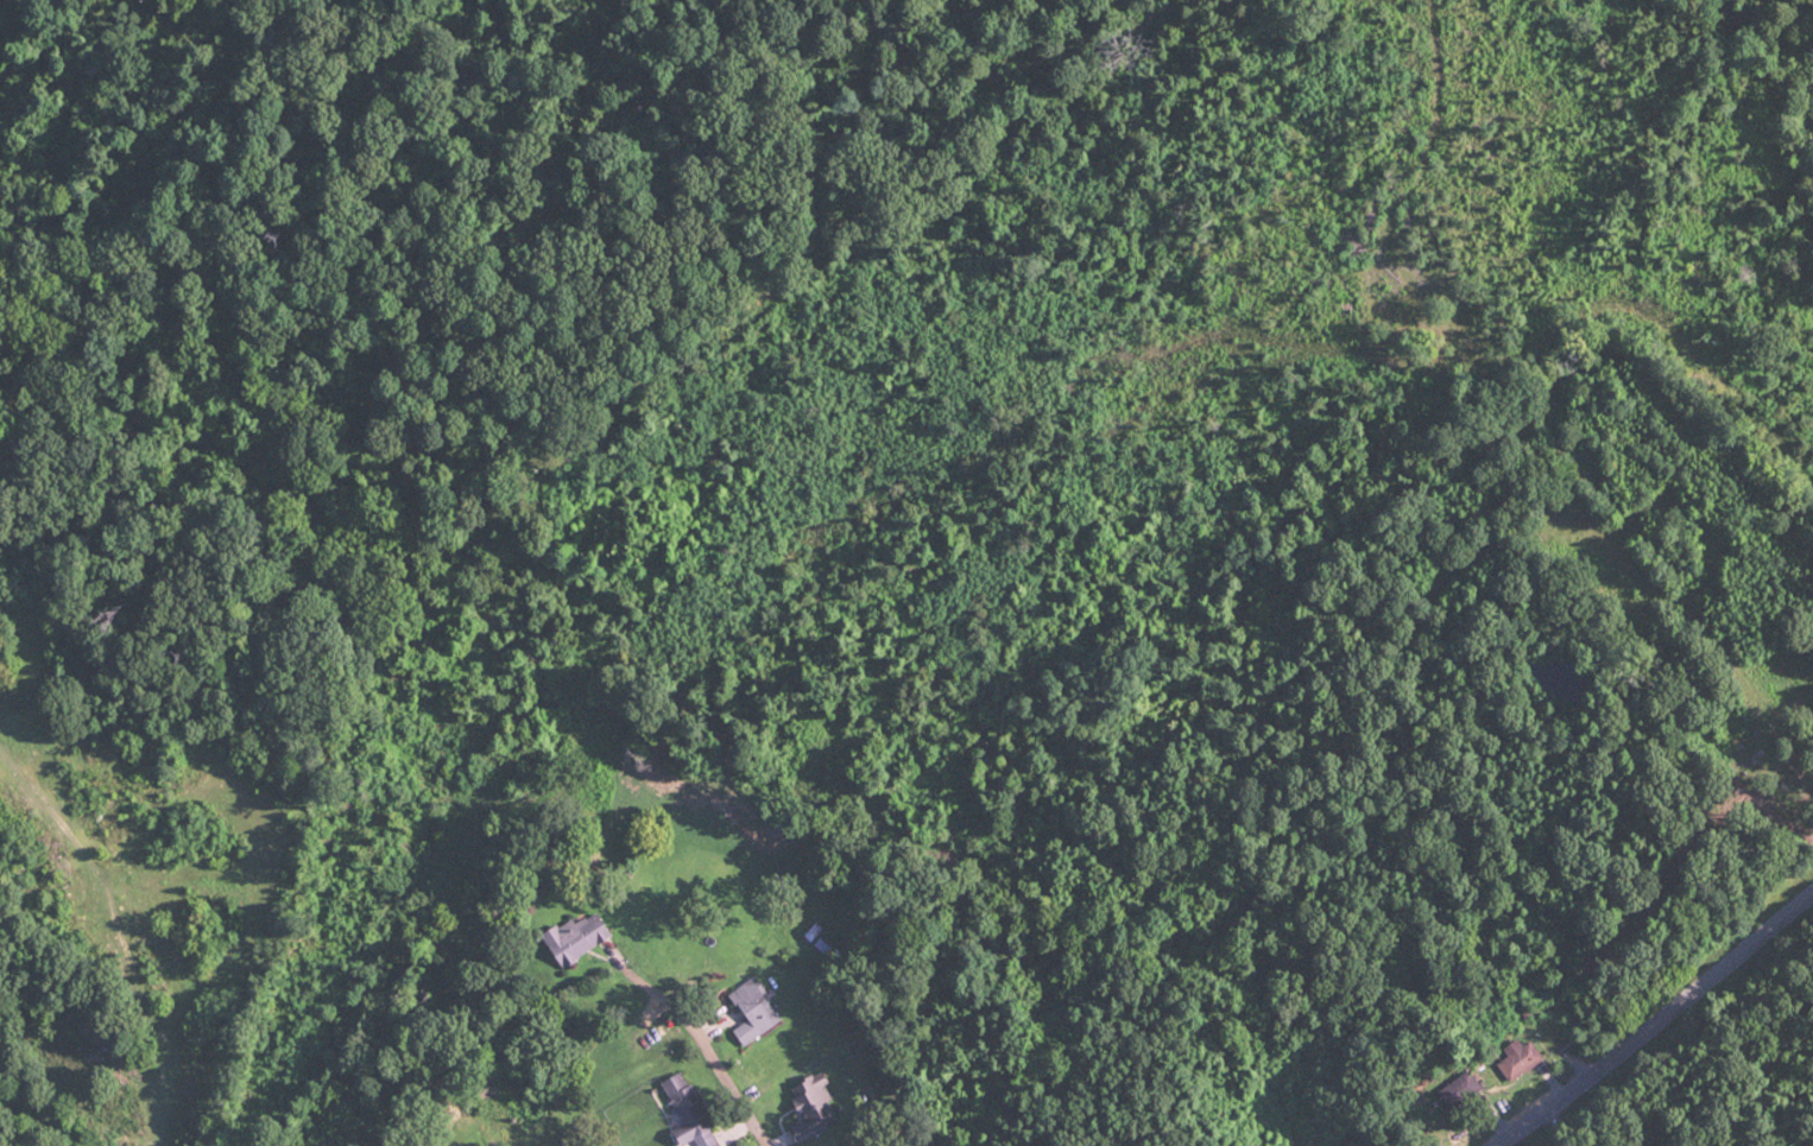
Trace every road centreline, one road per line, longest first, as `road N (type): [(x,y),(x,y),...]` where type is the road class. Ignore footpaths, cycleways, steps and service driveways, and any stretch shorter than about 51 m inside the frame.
road 1 (tertiary): [(1470,1145),(1812,885)]
road 2 (residential): [(764,1145),(681,1021),(613,970)]

